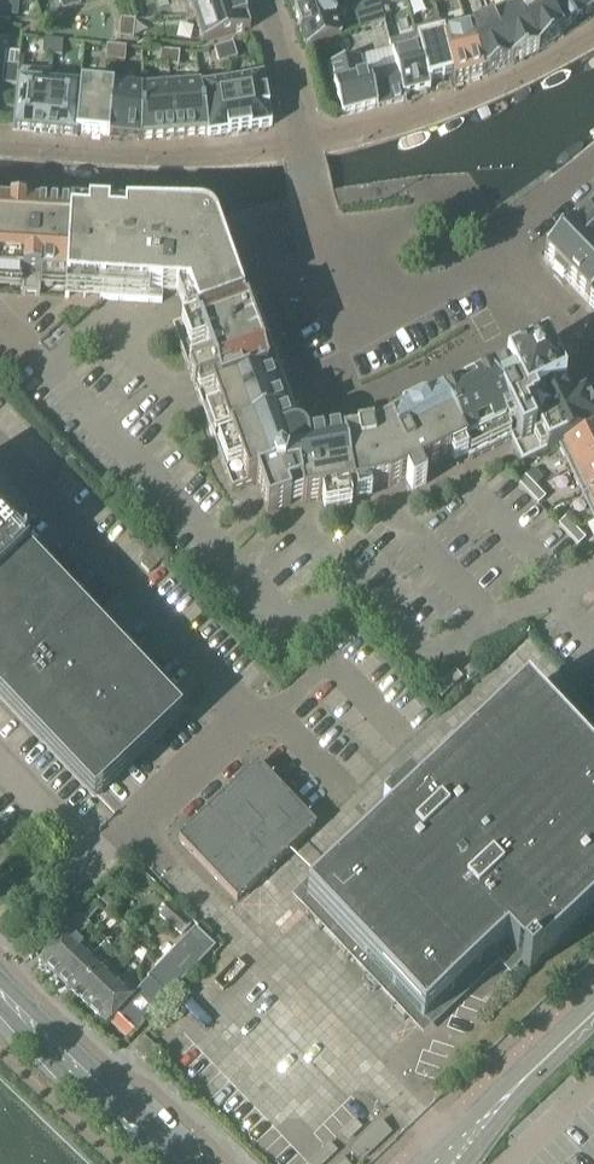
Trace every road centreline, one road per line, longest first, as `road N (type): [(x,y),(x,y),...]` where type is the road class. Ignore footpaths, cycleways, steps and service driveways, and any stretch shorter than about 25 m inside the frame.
road 1 (residential): [(308,147),(335,262),(363,318),(418,309),(512,250)]
road 2 (residential): [(0,150),(151,161),(308,147)]
road 3 (residential): [(593,41),(484,100),(308,147)]
road 4 (secondary): [(186,1163),(0,990)]
road 5 (tertiary): [(441,1163),(593,1017)]
road 6 (residential): [(266,0),(308,147)]
road 7 (residential): [(593,377),(512,250)]

